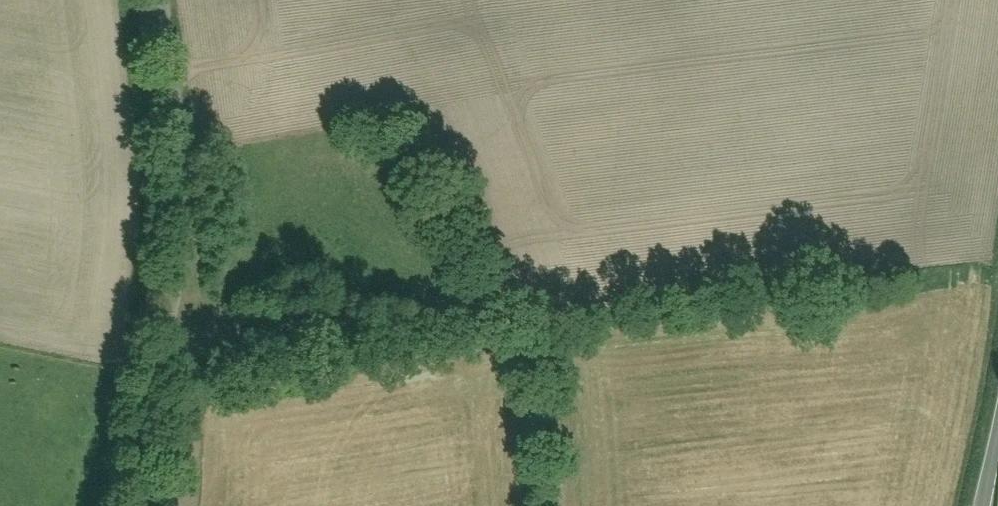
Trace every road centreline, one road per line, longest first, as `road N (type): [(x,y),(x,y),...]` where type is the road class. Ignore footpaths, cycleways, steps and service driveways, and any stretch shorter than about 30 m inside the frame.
road 1 (residential): [(145,505),(180,209),(160,0)]

